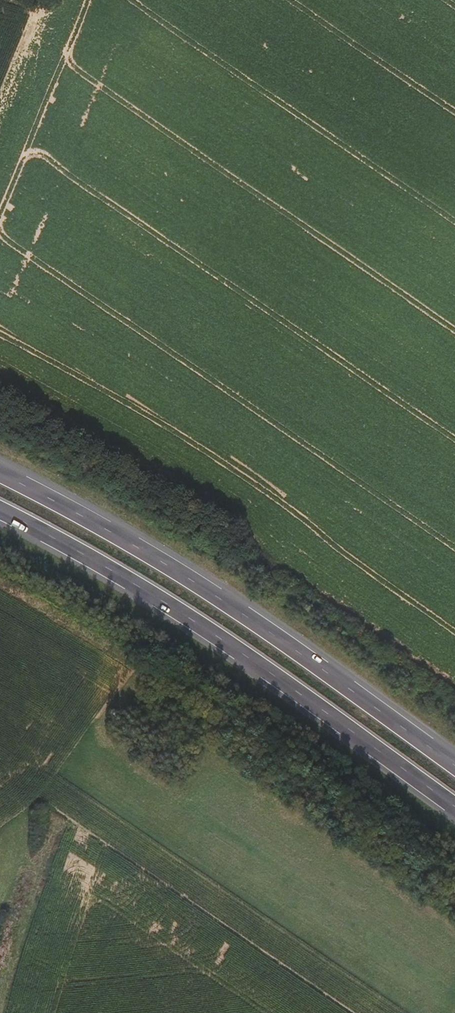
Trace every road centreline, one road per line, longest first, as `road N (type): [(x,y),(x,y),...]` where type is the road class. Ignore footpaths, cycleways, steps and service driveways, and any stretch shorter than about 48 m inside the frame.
road 1 (trunk): [(0,508),(84,551),(454,807)]
road 2 (trunk): [(454,770),(186,574),(0,476)]

